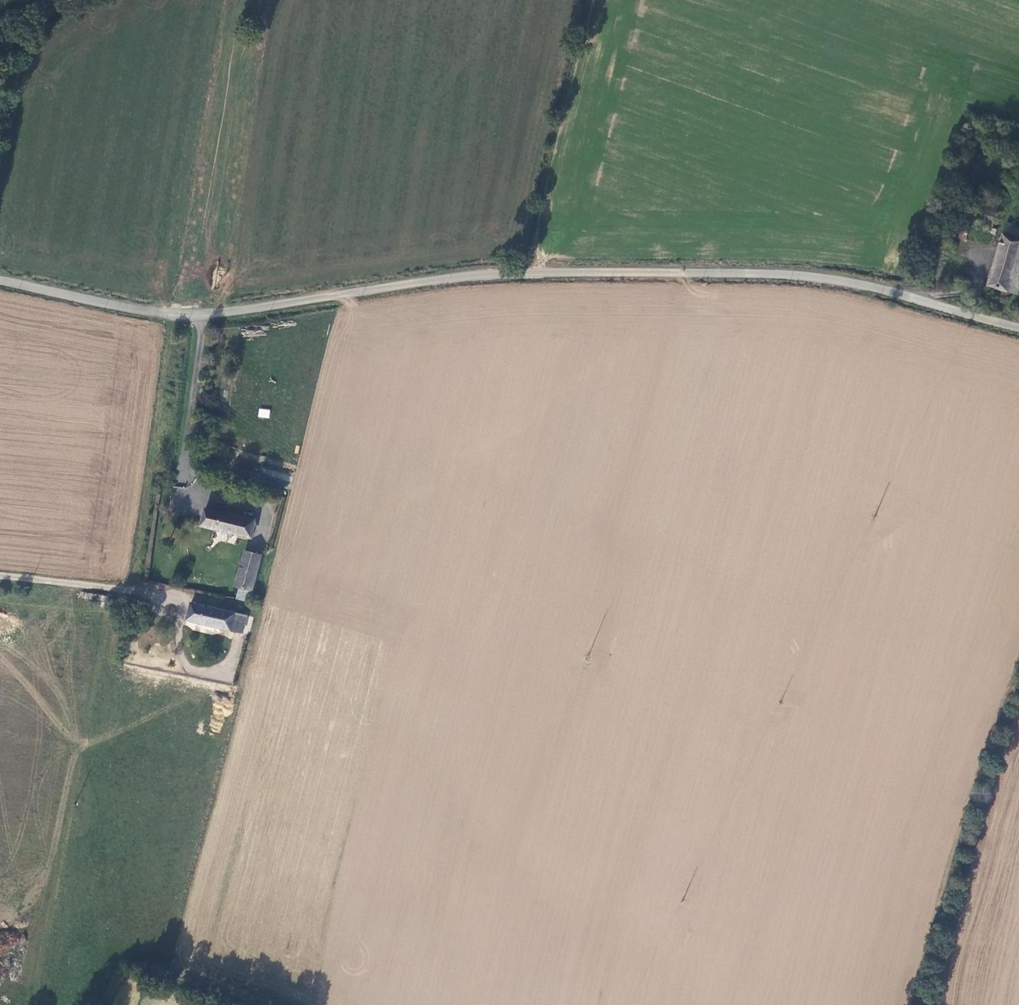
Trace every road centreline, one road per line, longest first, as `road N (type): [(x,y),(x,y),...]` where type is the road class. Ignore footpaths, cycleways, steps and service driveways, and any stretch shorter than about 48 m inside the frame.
road 1 (unclassified): [(1018,328),(812,278),(495,274),(187,316),(0,282)]

